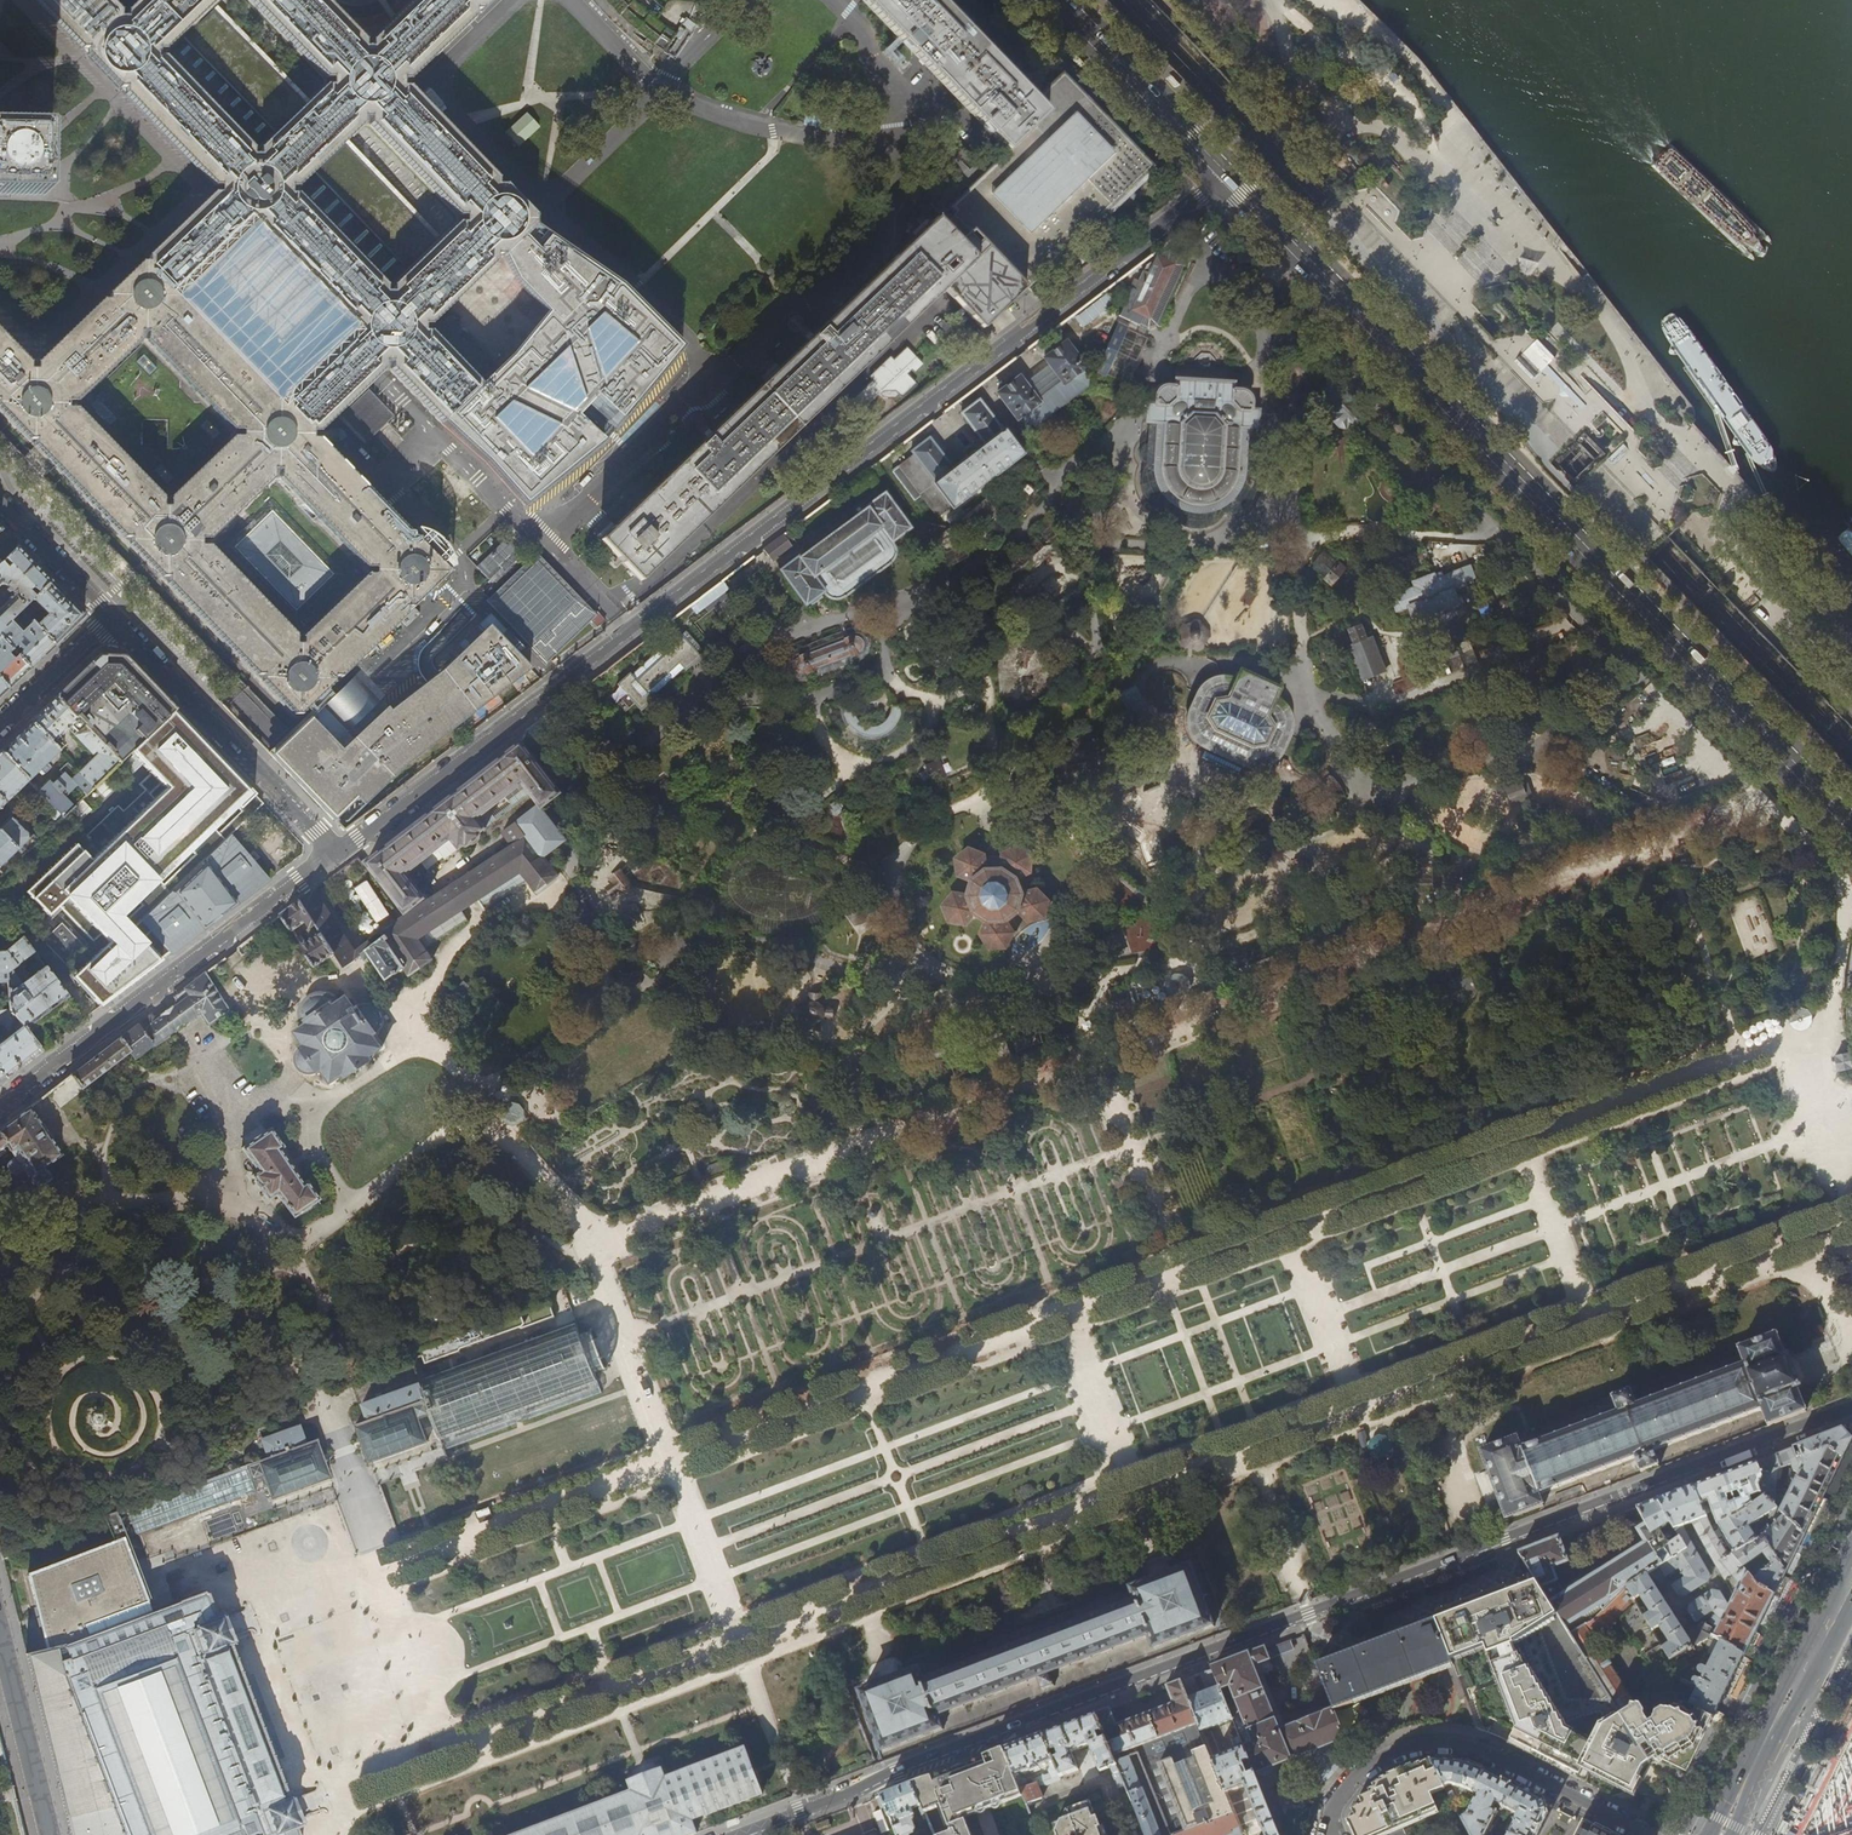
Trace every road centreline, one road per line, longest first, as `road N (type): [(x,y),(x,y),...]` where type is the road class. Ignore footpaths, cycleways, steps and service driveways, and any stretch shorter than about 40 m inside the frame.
road 1 (residential): [(1851,1409),(736,1834)]
road 2 (residential): [(336,854),(1224,178)]
road 3 (primary): [(1851,836),(1224,178)]
road 4 (residential): [(336,854),(0,1106)]
road 5 (residential): [(1652,1834),(1475,1749),(1441,1745),(1410,1748),(1363,1770),(1337,1796),(1328,1834)]
road 6 (residential): [(114,616),(336,854)]
road 7 (primary): [(1723,1834),(1851,1578)]
road 8 (primary): [(1224,178),(1055,0)]
road 9 (tertiary): [(46,1834),(0,1649)]
road 10 (residential): [(114,616),(0,492)]
road 11 (residential): [(0,725),(114,616)]

